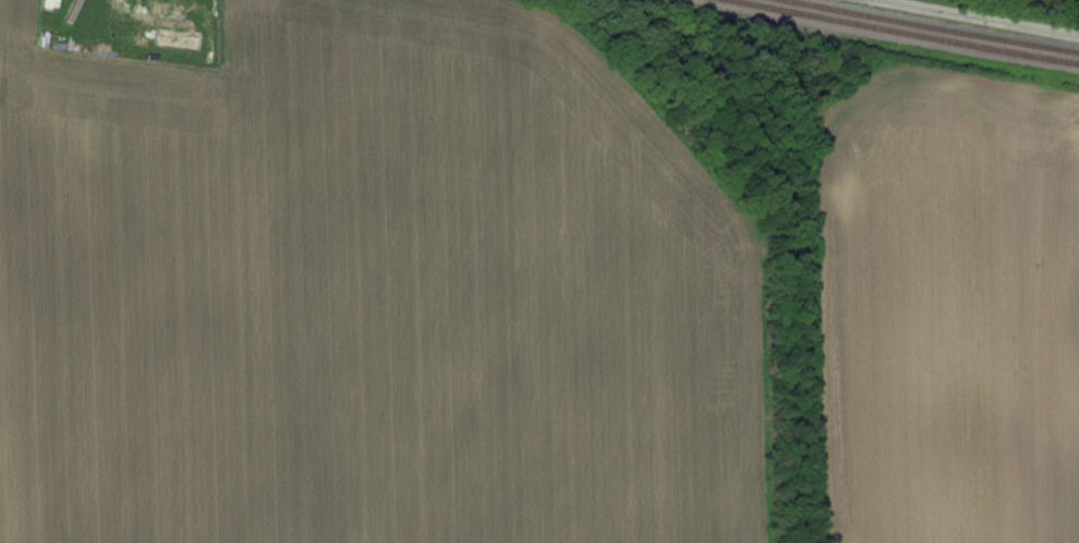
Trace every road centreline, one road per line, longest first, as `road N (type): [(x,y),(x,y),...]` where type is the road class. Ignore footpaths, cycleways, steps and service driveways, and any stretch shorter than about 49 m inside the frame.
road 1 (residential): [(885,0),(1078,34)]

